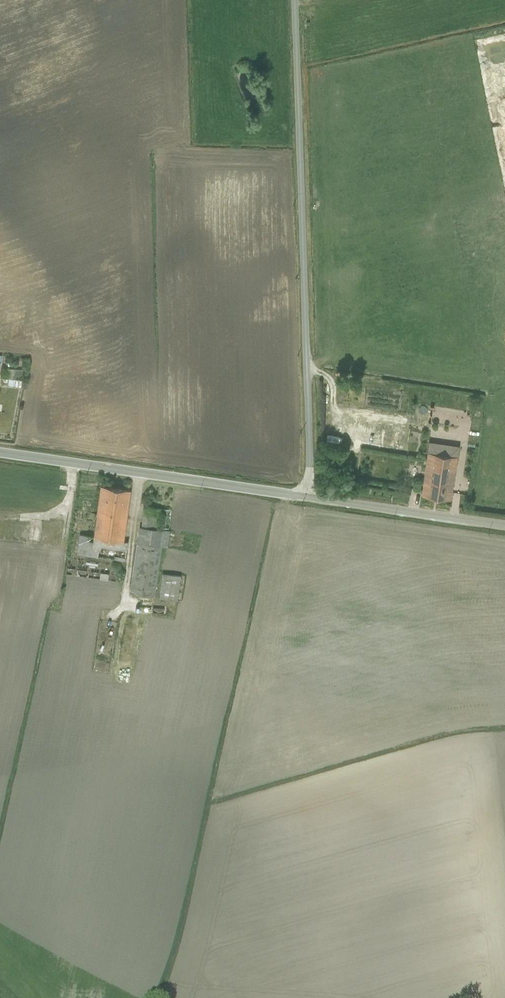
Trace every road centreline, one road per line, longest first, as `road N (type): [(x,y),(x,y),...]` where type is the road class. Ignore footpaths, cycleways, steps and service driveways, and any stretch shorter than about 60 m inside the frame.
road 1 (unclassified): [(0,450),(311,496)]
road 2 (unclassified): [(302,207),(311,496)]
road 3 (unclassified): [(302,207),(295,0)]
road 4 (unclassified): [(311,496),(504,525)]

